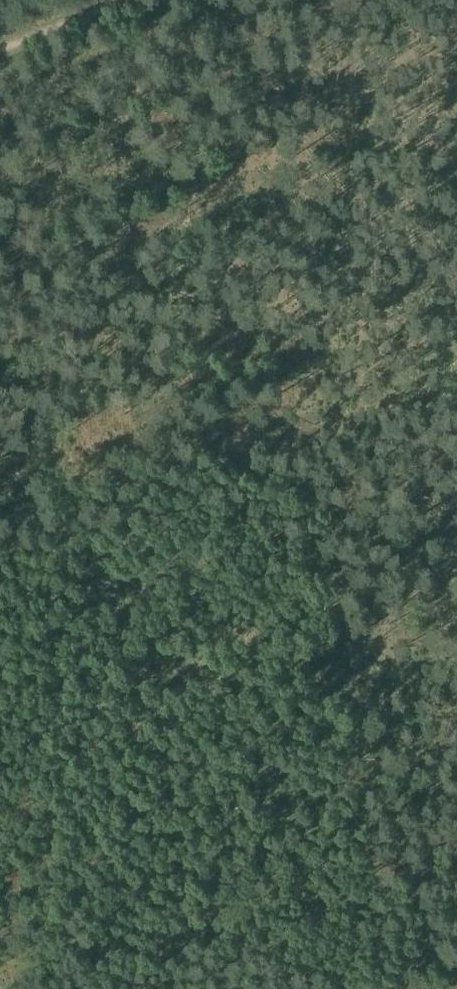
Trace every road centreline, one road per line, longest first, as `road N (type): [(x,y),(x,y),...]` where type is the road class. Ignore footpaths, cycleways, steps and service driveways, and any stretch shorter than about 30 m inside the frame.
road 1 (track): [(133,0),(0,53)]

